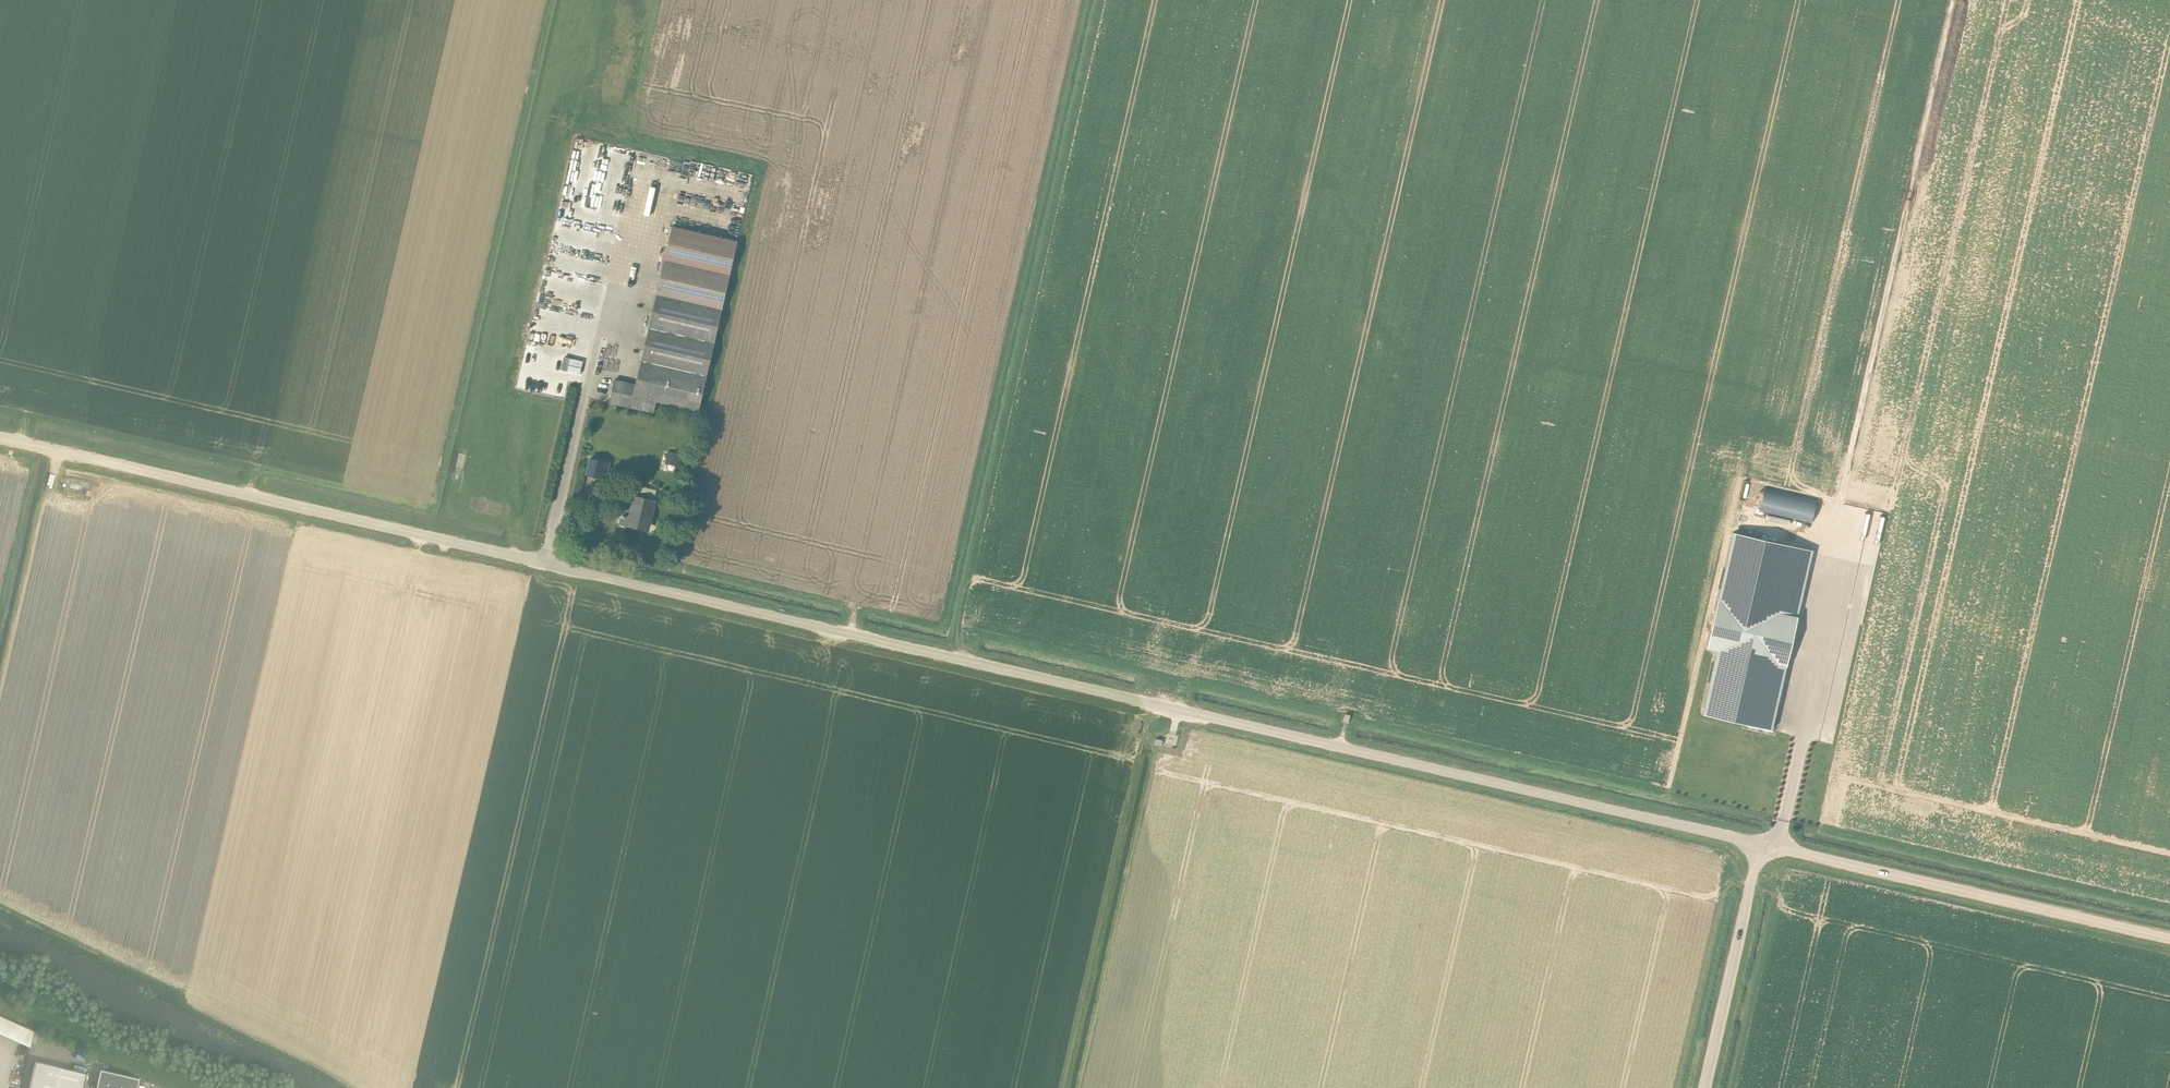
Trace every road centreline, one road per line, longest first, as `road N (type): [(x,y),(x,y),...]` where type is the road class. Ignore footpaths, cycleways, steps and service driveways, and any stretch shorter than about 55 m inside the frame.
road 1 (unclassified): [(1760,844),(0,438)]
road 2 (track): [(1838,505),(1954,0)]
road 3 (unclassified): [(2169,938),(1760,844)]
road 4 (track): [(1188,712),(1179,754),(1155,749),(1078,1087)]
road 5 (track): [(0,901),(303,1047),(369,1087)]
road 6 (track): [(1151,704),(1062,1087)]
road 7 (track): [(59,452),(0,710)]
road 8 (unclassified): [(1704,1087),(1760,844)]

